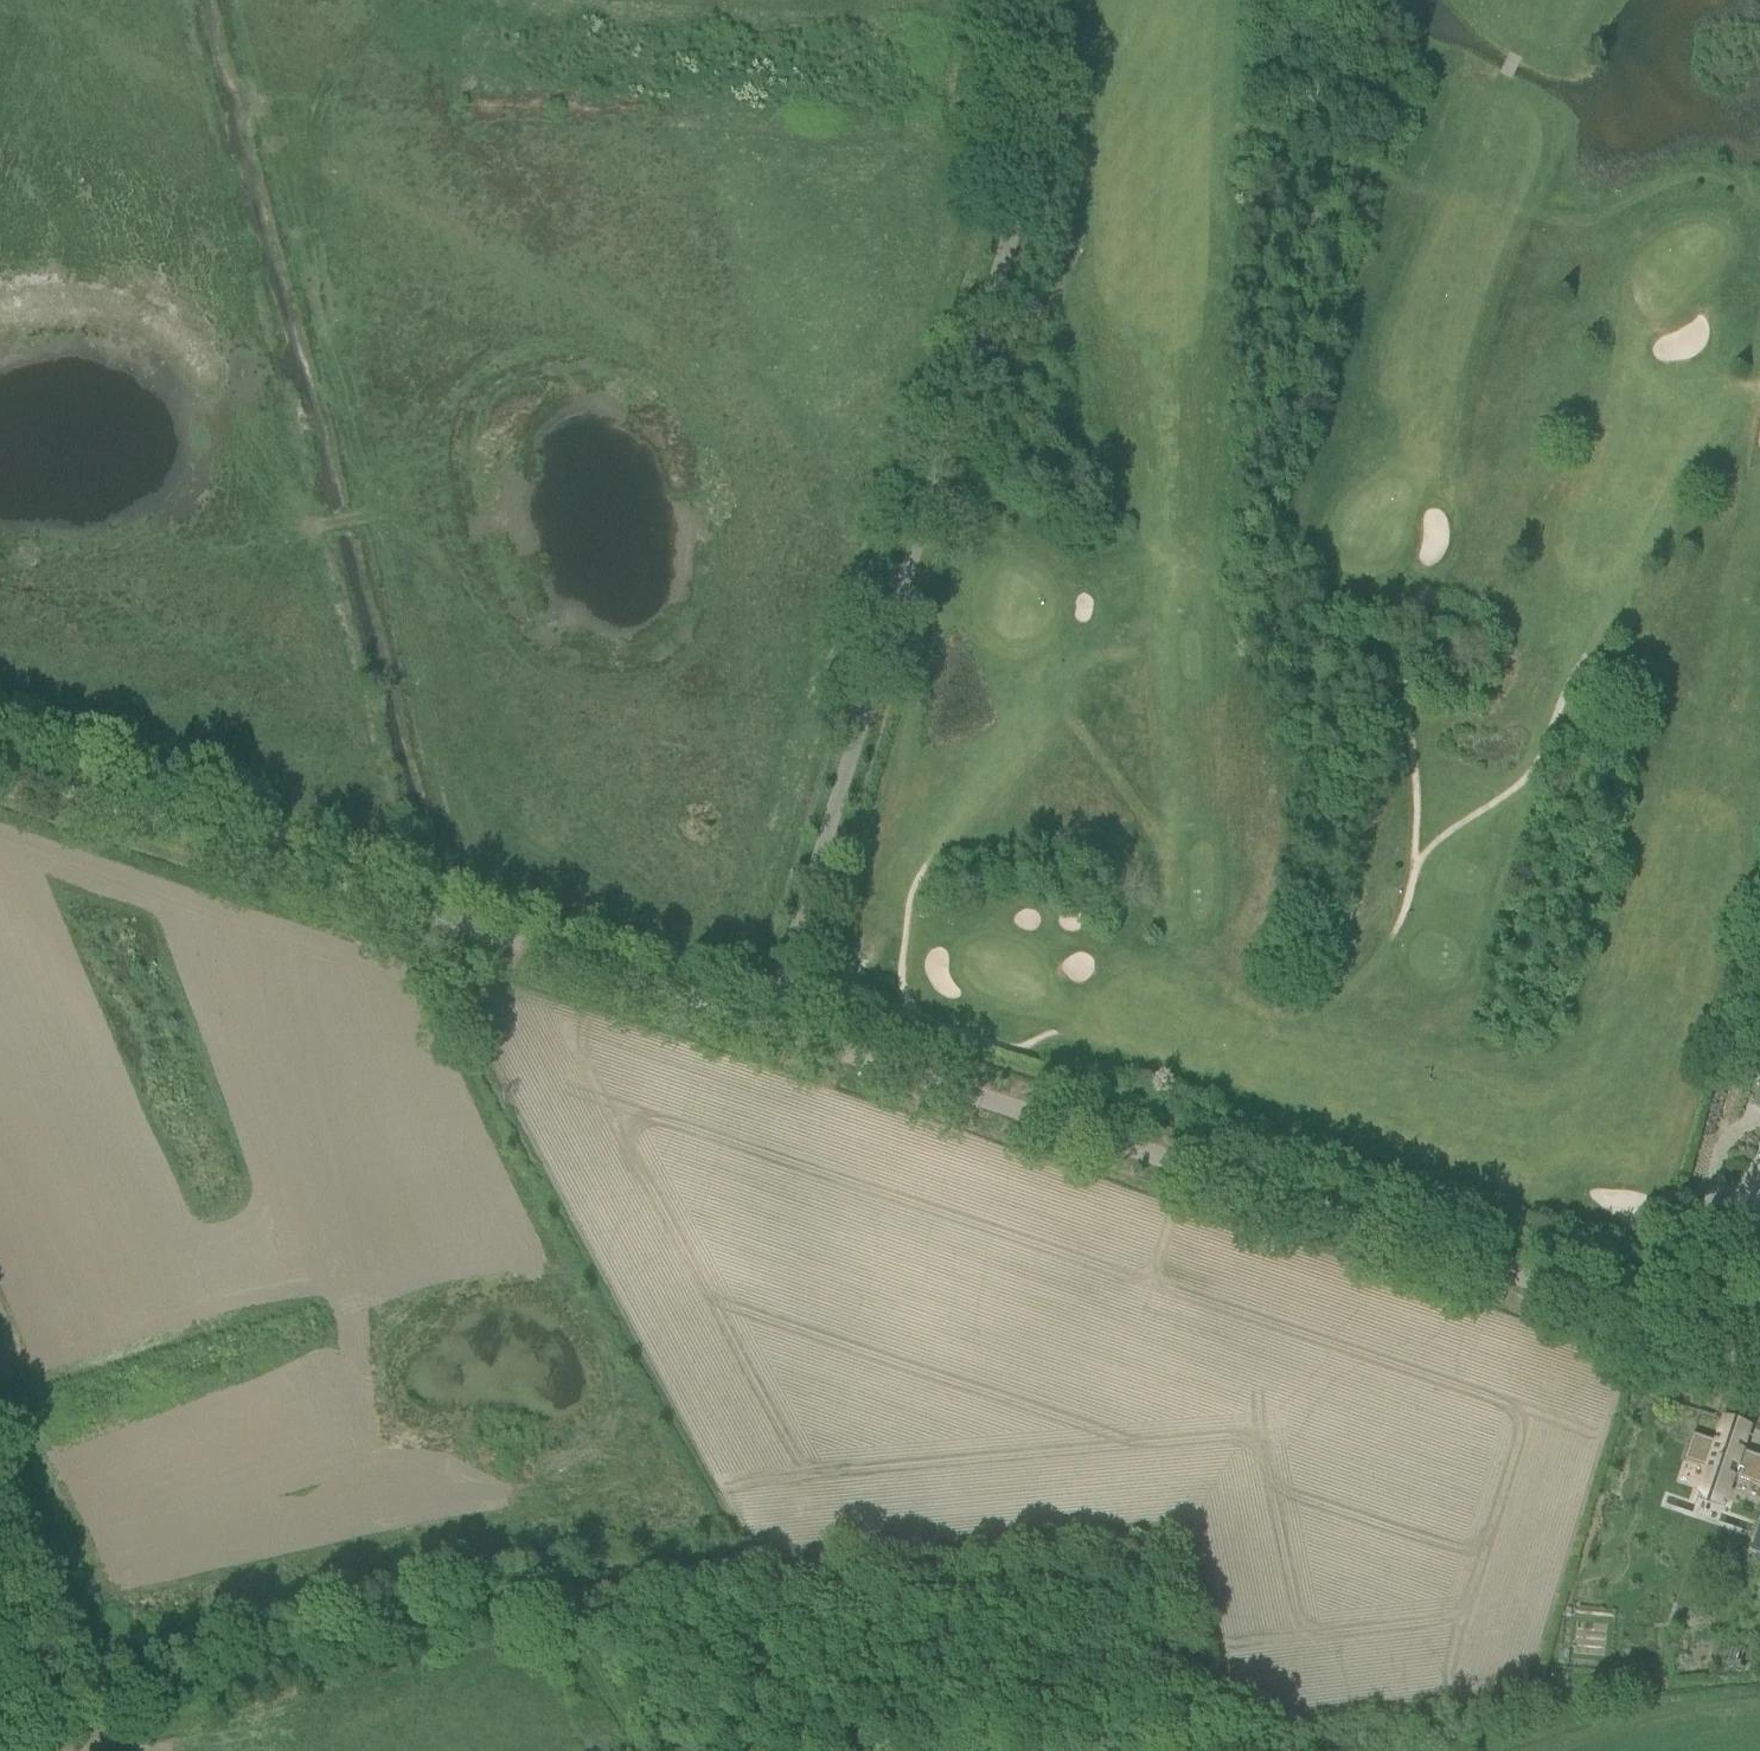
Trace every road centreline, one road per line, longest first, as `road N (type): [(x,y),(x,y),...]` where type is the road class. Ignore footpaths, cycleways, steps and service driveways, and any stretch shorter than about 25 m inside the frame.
road 1 (residential): [(1759,1361),(771,1027),(1023,184),(1036,0)]
road 2 (track): [(116,1741),(114,1674),(0,1430)]

